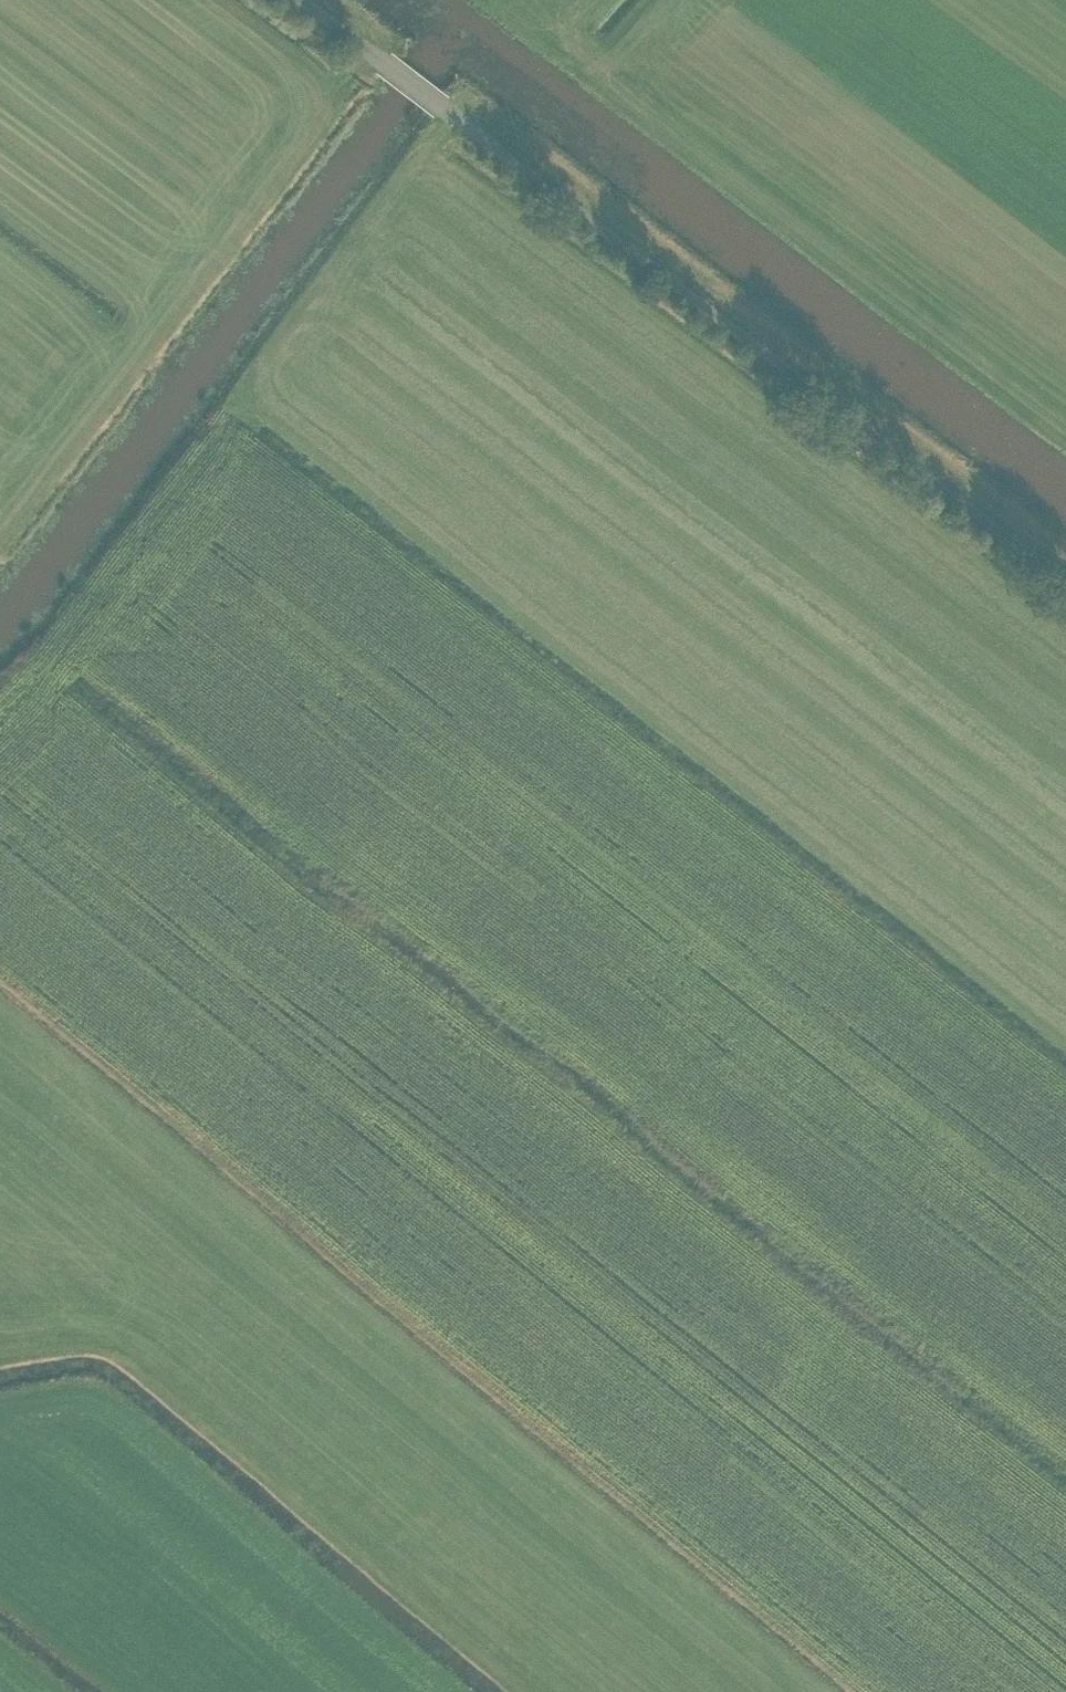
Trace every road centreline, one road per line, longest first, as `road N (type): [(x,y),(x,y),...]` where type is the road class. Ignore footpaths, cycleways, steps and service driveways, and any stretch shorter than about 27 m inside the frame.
road 1 (unclassified): [(1065,580),(305,0)]

